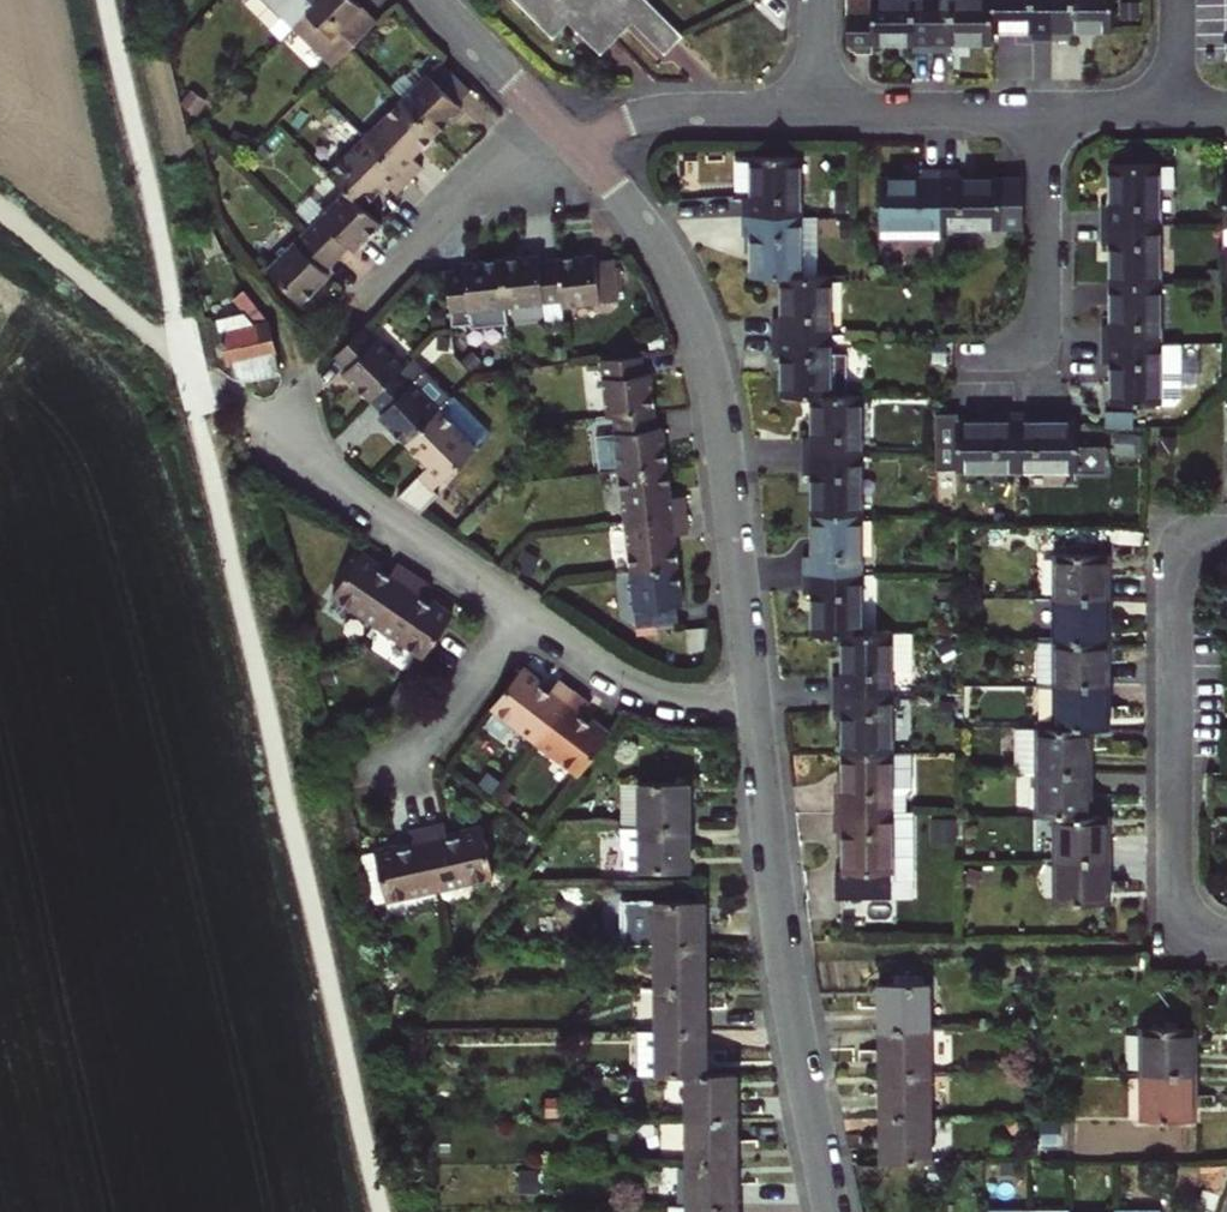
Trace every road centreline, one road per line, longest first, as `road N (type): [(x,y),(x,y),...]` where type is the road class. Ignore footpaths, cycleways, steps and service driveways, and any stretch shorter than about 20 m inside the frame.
road 1 (residential): [(223,390),(374,514),(612,678),(685,702),(755,702)]
road 2 (residential): [(755,702),(711,360),(661,248),(570,143)]
road 3 (residential): [(830,1211),(786,977),(755,702)]
road 4 (residential): [(1226,940),(1189,927),(1178,897),(1176,580),(1197,540),(1226,534)]
road 5 (residential): [(324,333),(450,210),(570,143)]
road 6 (residential): [(968,357),(1012,356),(1040,337),(1044,112)]
road 7 (residential): [(570,143),(648,114),(815,103)]
road 8 (residential): [(815,103),(1044,112)]
road 9 (residential): [(570,143),(430,0)]
road 10 (residential): [(1044,112),(1178,111)]

